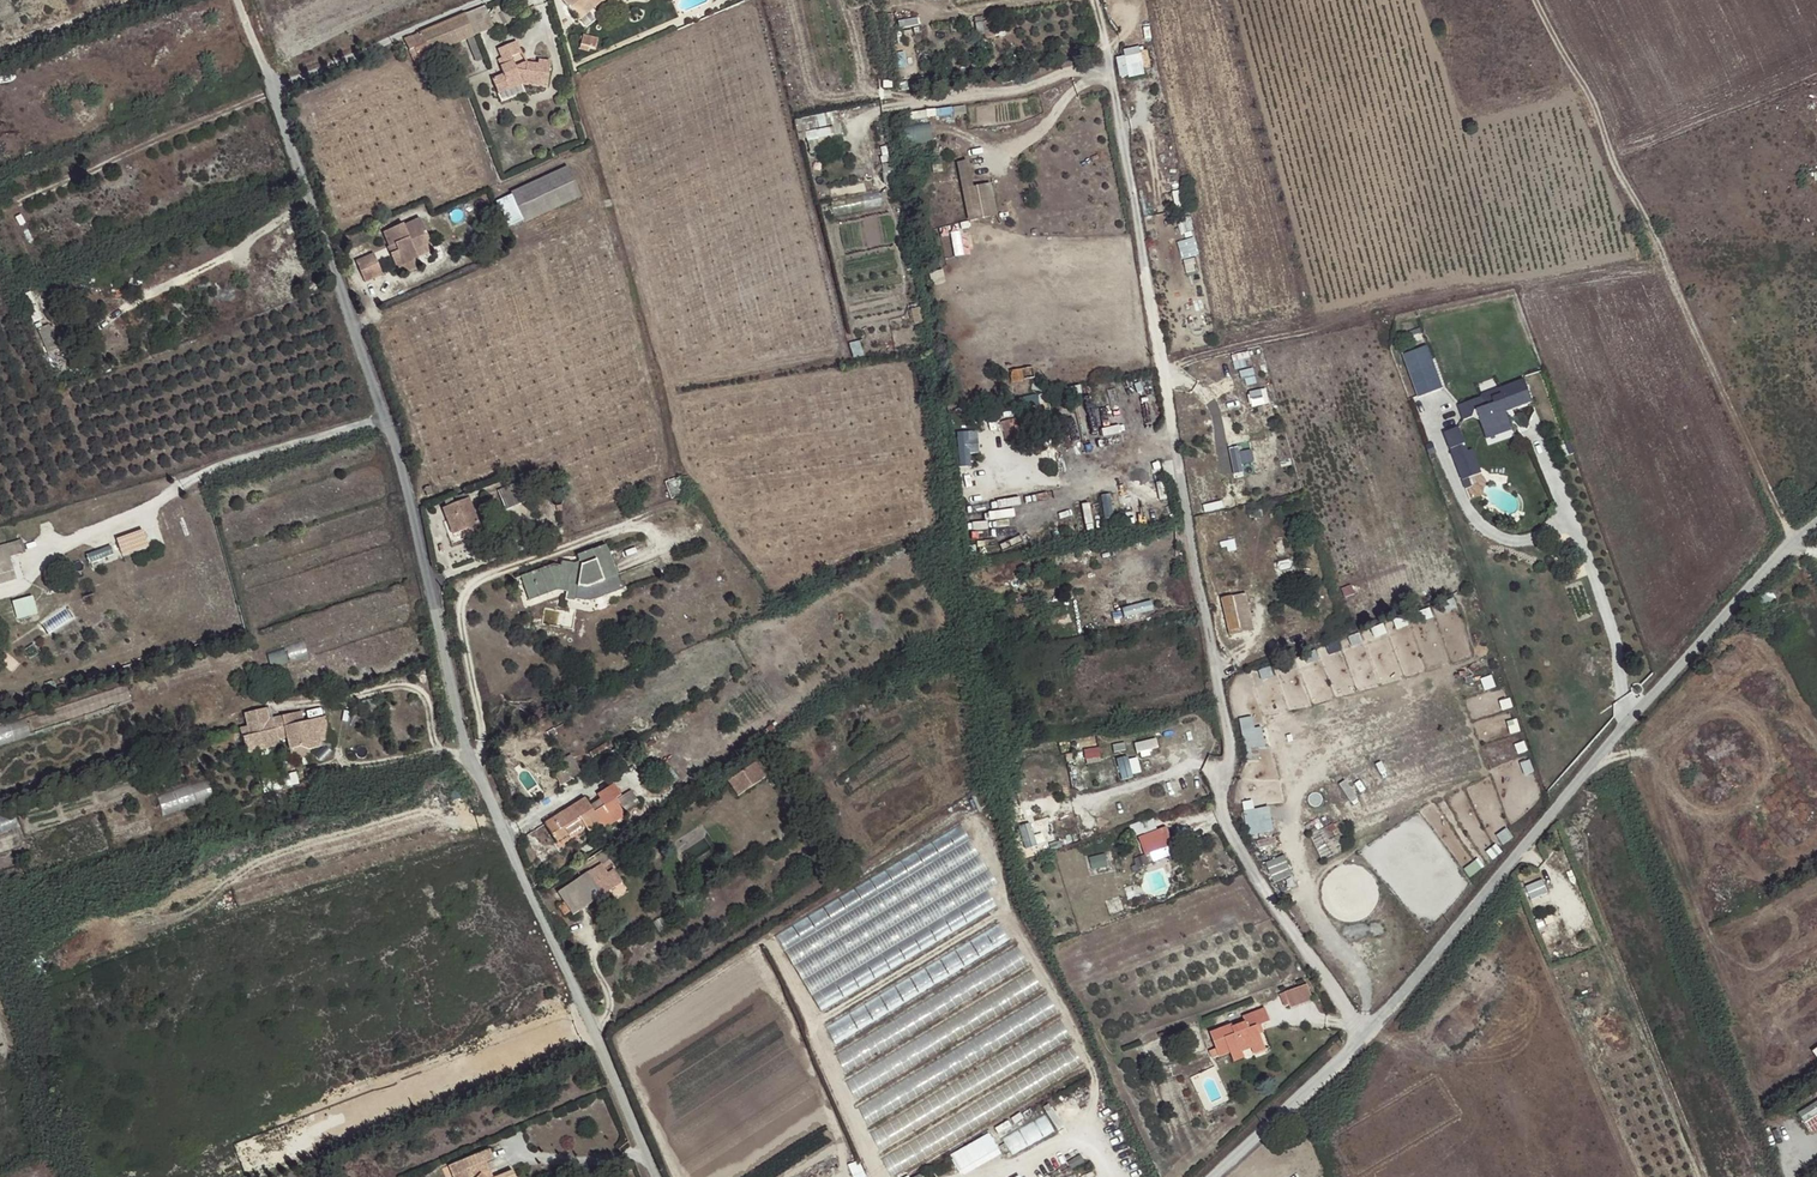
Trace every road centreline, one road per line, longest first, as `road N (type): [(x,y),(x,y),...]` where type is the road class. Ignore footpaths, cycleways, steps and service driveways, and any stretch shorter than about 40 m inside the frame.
road 1 (unclassified): [(236,0),(397,447),(470,754),(655,1176)]
road 2 (residential): [(1095,0),(1229,735),(1222,815),(1361,1034)]
road 3 (track): [(1086,1136),(1092,1070),(1007,914),(989,838),(981,824),(959,816),(623,1034),(621,1049),(678,1176)]
road 4 (unclassified): [(1816,523),(1633,716),(1404,997),(1361,1034)]
road 5 (track): [(1793,543),(1622,180),(1590,94),(1535,0)]
road 6 (track): [(91,944),(189,912),(274,853),(417,811),(455,822),(499,820)]
road 7 (track): [(1600,757),(1667,752),(1698,715),(1721,710),(1753,719),(1767,737),(1773,761),(1766,782),(1720,815),(1692,810),(1666,777)]
road 8 (track): [(591,1030),(544,1039),(268,1149)]
road 9 (track): [(21,201),(274,92)]
road 10 (track): [(755,948),(842,1143),(844,1176)]
road 11 (track): [(1163,375),(1242,344),(1338,328),(1374,305)]
road 12 (track): [(814,1023),(1006,909)]
road 13 (unclassified): [(1361,1034),(1209,1176)]

